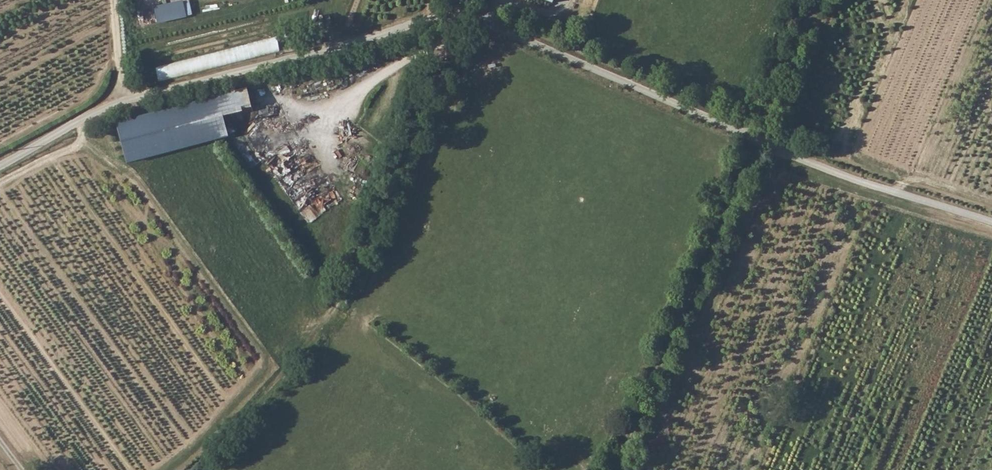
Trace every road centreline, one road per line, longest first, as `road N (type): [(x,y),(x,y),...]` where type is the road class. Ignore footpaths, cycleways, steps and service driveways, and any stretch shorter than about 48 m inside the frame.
road 1 (track): [(460,9),(788,156),(991,222)]
road 2 (unclassified): [(120,92),(152,92),(395,34),(460,9),(463,0)]
road 3 (track): [(613,469),(757,143)]
road 4 (unclassified): [(120,92),(0,160)]

